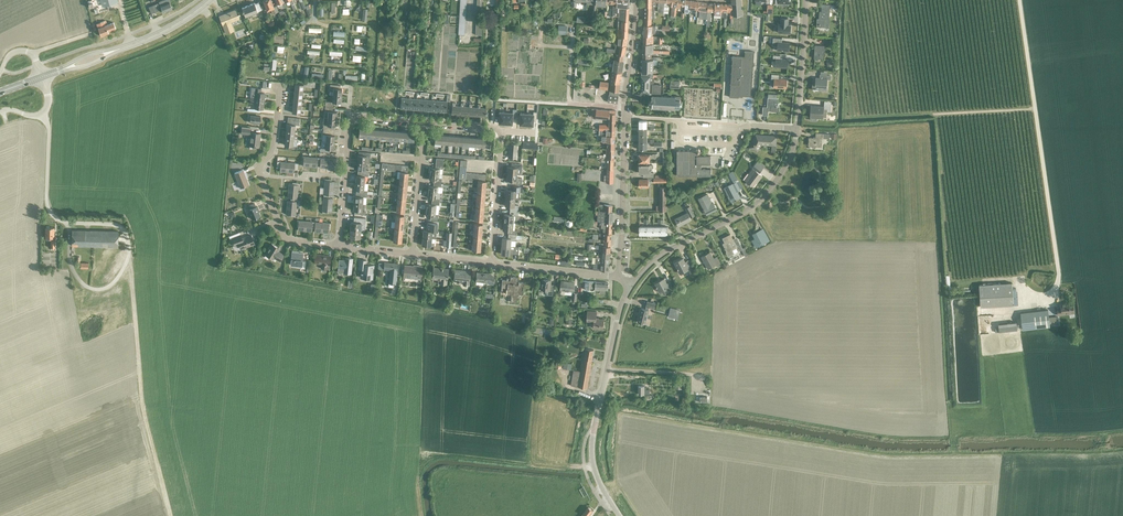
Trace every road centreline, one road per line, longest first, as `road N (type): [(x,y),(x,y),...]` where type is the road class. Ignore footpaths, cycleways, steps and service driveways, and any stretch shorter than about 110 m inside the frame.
road 1 (residential): [(630,289),(663,254),(766,195),(789,162),(798,129)]
road 2 (track): [(1035,108),(845,118)]
road 3 (residential): [(798,129),(688,131),(668,119),(624,117)]
road 4 (residential): [(619,277),(624,117)]
road 5 (residential): [(594,429),(630,289)]
road 6 (residential): [(412,254),(425,122)]
road 7 (residential): [(798,129),(805,0)]
road 8 (residential): [(492,261),(501,133)]
road 9 (residential): [(619,277),(492,261)]

